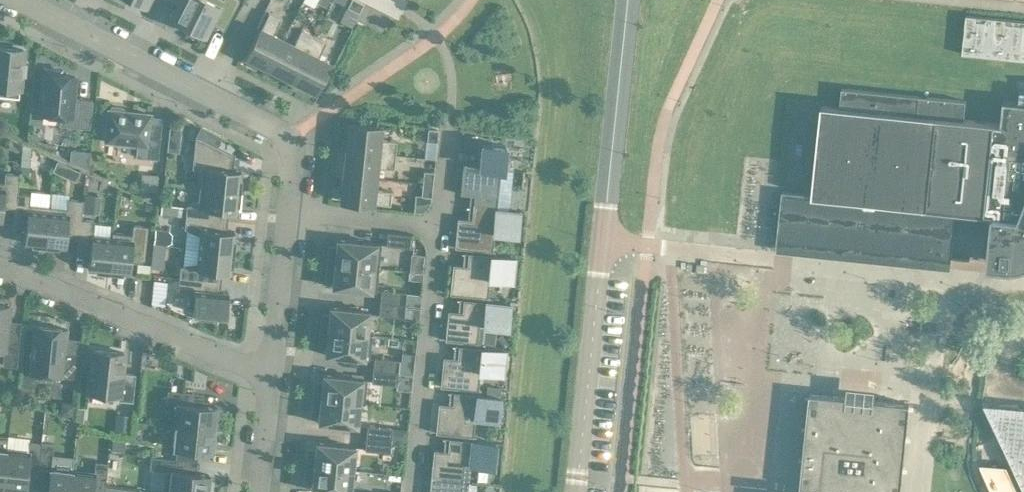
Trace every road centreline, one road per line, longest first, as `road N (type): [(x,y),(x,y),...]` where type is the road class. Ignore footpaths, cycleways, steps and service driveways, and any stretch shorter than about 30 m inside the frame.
road 1 (tertiary): [(576,491),(628,0)]
road 2 (residential): [(270,379),(0,273)]
road 3 (residential): [(440,235),(416,491)]
road 4 (residential): [(19,0),(208,95)]
road 5 (residential): [(208,95),(294,144),(287,218)]
road 6 (residential): [(287,218),(270,379)]
road 7 (residential): [(440,235),(287,218)]

